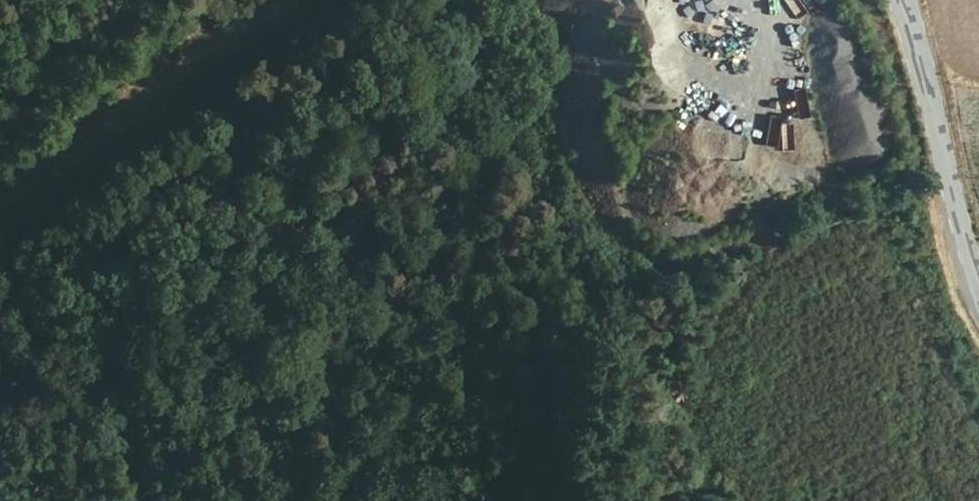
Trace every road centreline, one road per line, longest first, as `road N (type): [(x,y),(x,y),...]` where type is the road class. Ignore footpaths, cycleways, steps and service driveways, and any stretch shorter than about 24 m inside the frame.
road 1 (residential): [(978,284),(893,0)]

